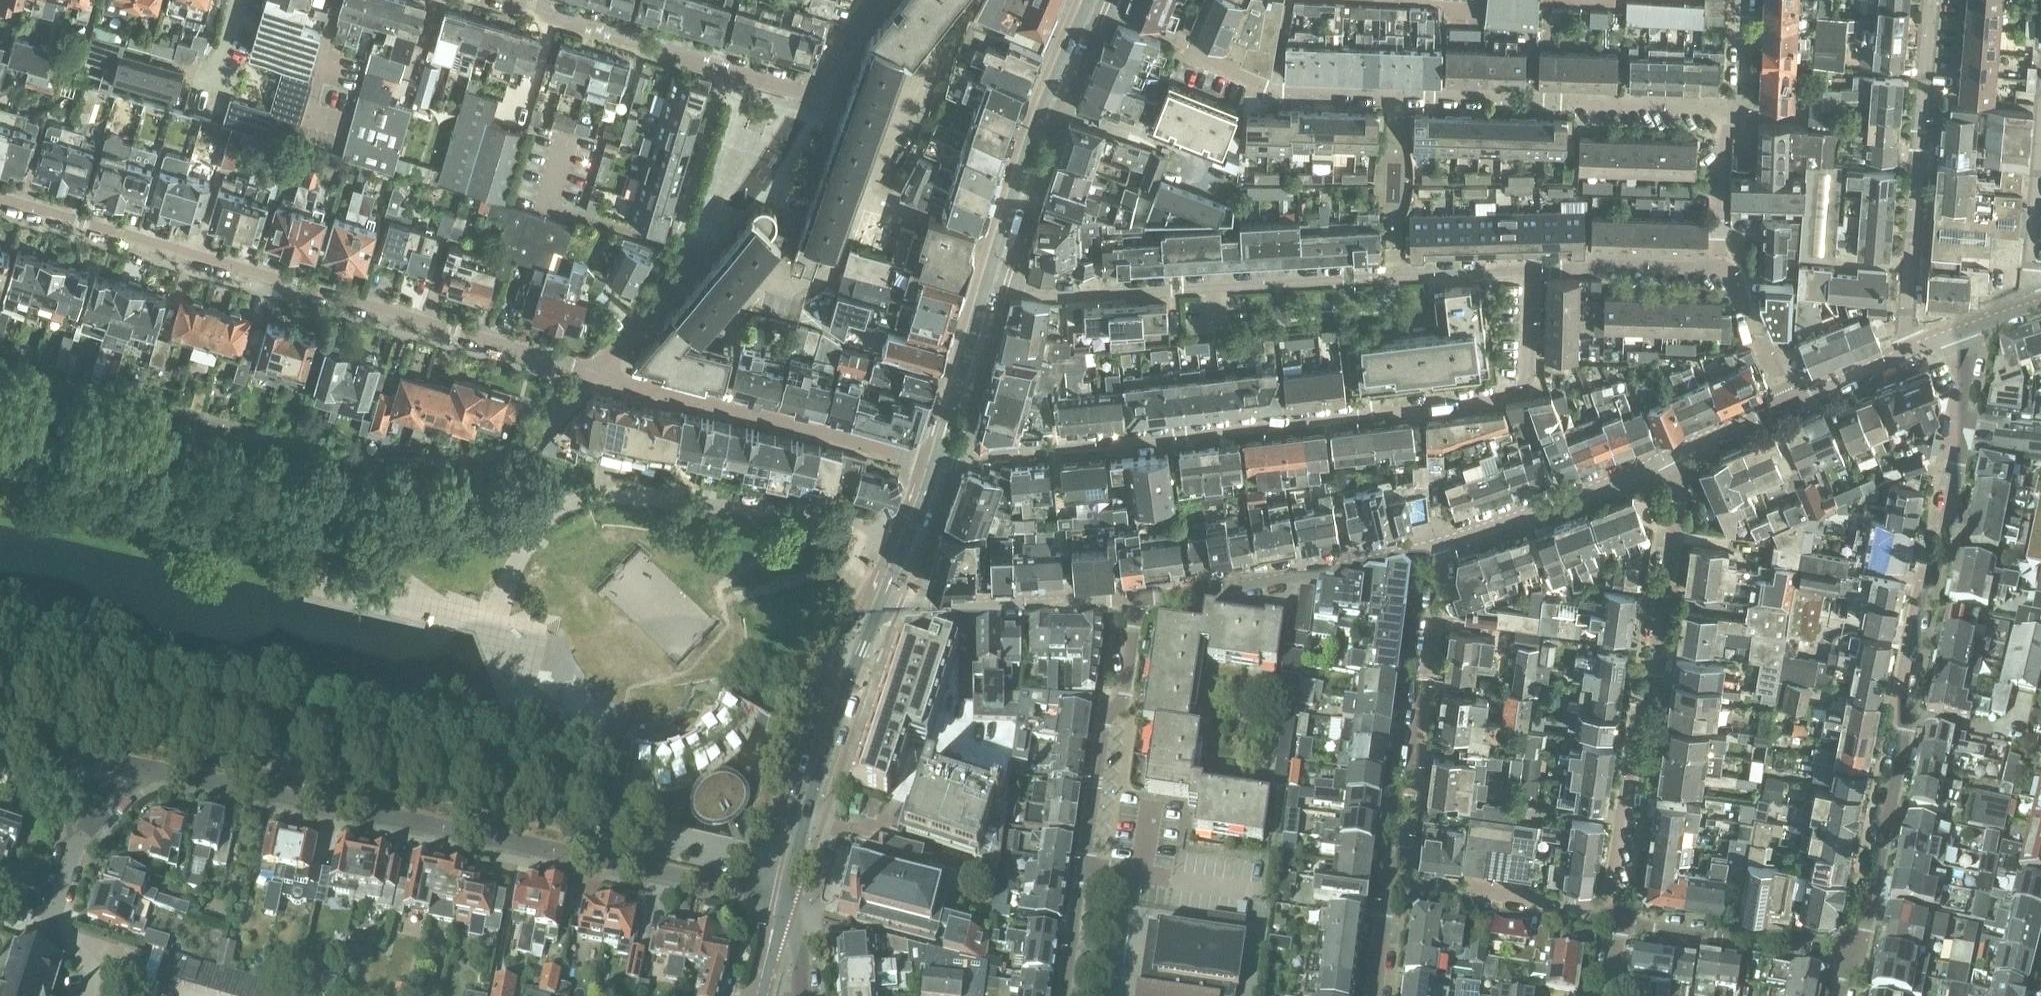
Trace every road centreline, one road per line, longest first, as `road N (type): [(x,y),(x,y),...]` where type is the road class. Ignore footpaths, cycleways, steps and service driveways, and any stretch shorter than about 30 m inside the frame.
road 1 (residential): [(957,457),(1288,432),(1463,412),(1537,394),(1537,270)]
road 2 (residential): [(152,769),(787,896)]
road 3 (residential): [(1851,947),(1866,930),(1908,740),(1897,706),(1925,559),(1947,546),(1968,329)]
road 4 (residential): [(0,197),(598,369)]
road 5 (residential): [(1537,270),(1058,296),(1007,285)]
road 6 (residential): [(1619,923),(1611,885),(1676,453)]
road 7 (residential): [(1277,88),(1396,100),(1740,97)]
road 8 (residential): [(510,0),(813,90),(874,0)]
road 9 (residential): [(1064,995),(1105,720),(1129,686),(1139,600)]
road 10 (residential): [(1909,351),(1944,0)]
road 11 (residential): [(1389,880),(1405,846),(1438,545)]
road 12 (residential): [(598,369),(924,459)]
road 13 (tertiary): [(787,896),(831,737),(883,601)]
road 14 (residential): [(1139,600),(1290,579),(1438,545)]
road 15 (tertiary): [(988,282),(1034,135),(1089,3)]
road 16 (residential): [(883,601),(929,610),(1139,600)]
road 17 (residential): [(1438,545),(1676,453)]
road 18 (residential): [(1619,923),(1574,905),(1389,880)]
road 19 (residential): [(1851,947),(1750,931),(1713,937),(1619,923)]
road 20 (residential): [(1089,3),(1277,88)]
road 21 (tertiary): [(938,458),(988,282)]
road 22 (residential): [(1718,261),(1537,270)]
road 23 (residential): [(1718,261),(1721,146),(1740,97)]
road 24 (residential): [(1795,400),(1718,261)]
road 25 (residential): [(598,369),(701,257)]
road 26 (residential): [(1676,453),(1795,400)]
road 27 (residential): [(1795,400),(1909,351)]

